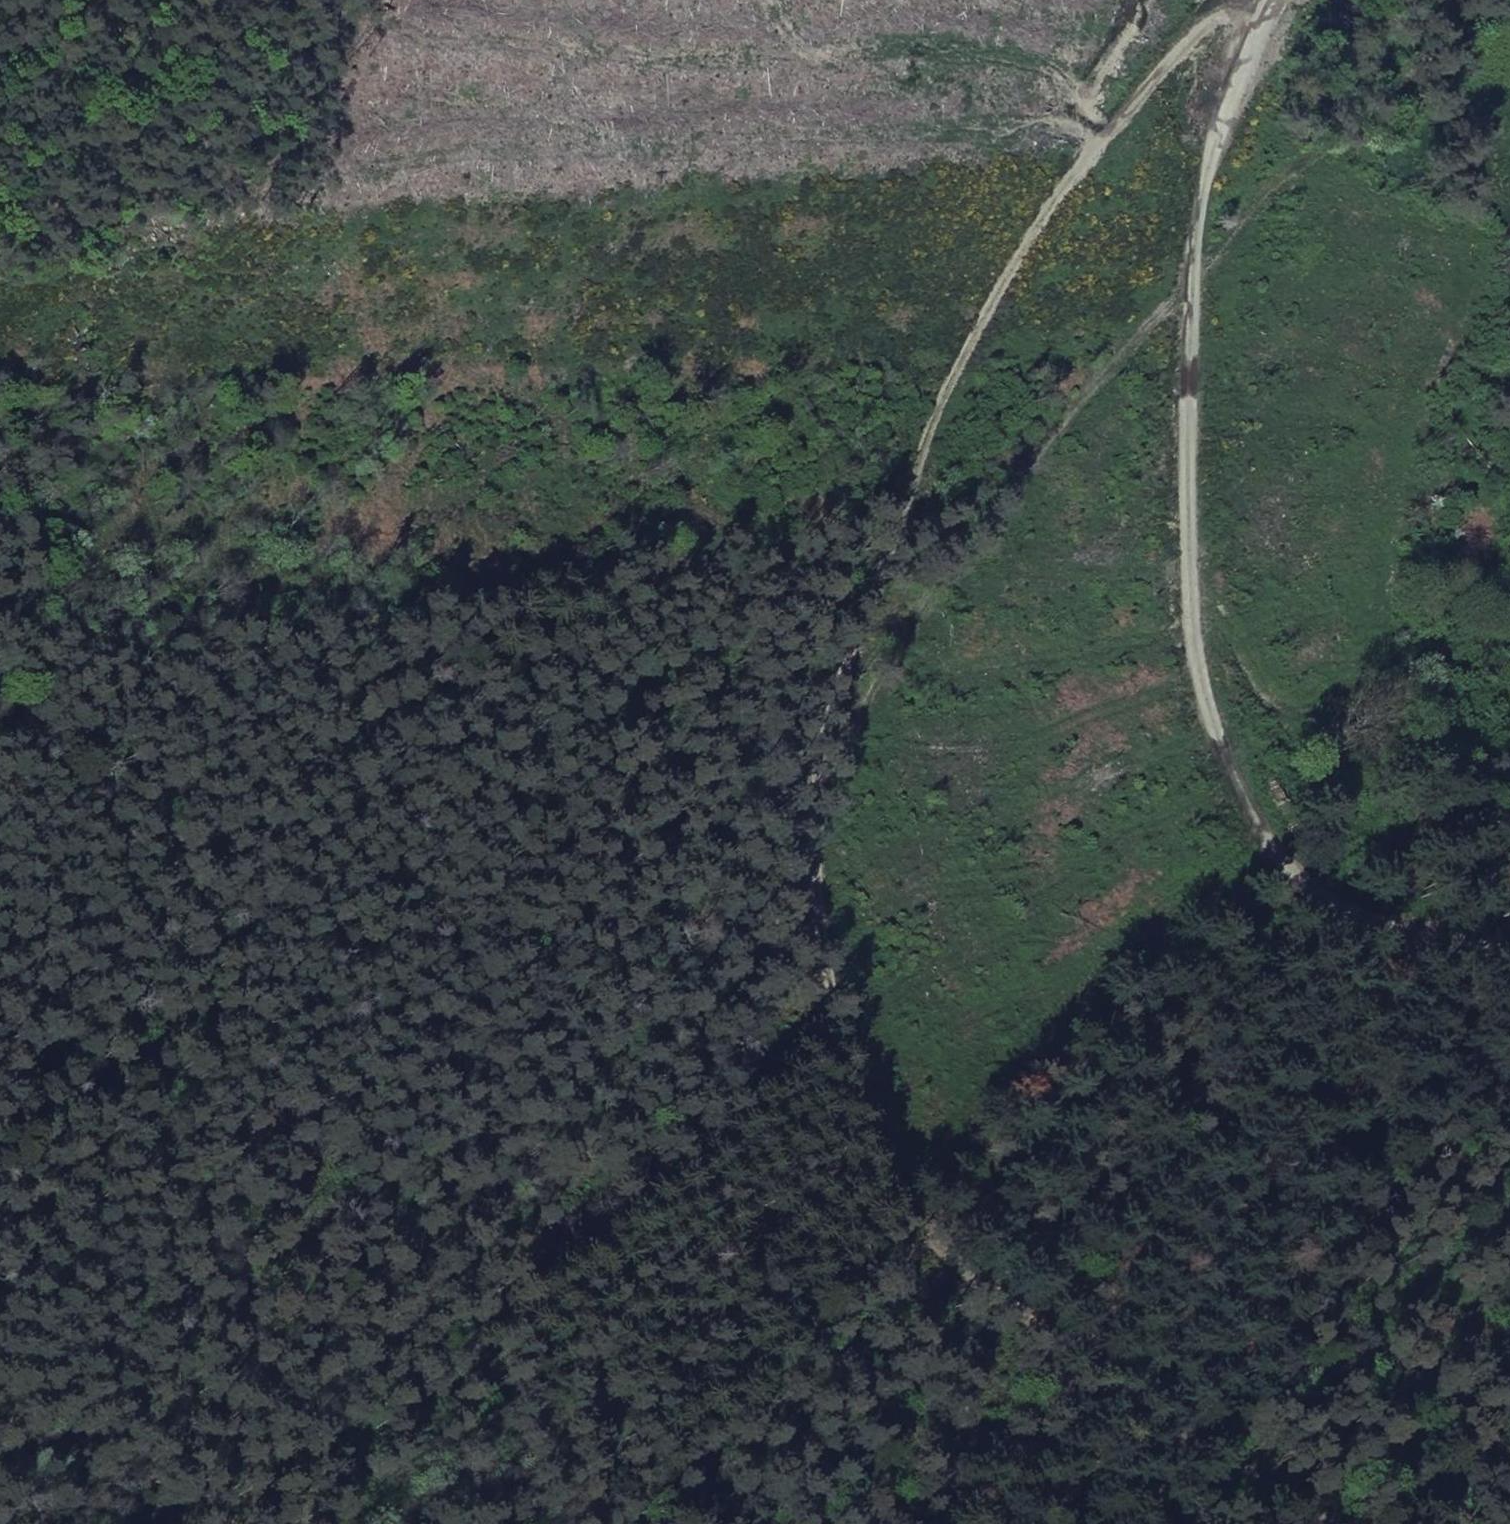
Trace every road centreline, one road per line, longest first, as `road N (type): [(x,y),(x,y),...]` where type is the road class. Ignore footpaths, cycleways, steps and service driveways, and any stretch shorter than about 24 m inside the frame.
road 1 (track): [(1345,1523),(999,1304),(913,1224),(822,968),(816,850),(837,702),(957,358),(1083,155),(1176,43),(1232,0)]
road 2 (track): [(1279,0),(1206,169),(1195,404),(1201,621),(1235,745),(1269,827),(1328,887),(1422,921),(1509,938)]
road 3 (track): [(1495,0),(1414,82),(1264,196),(1200,259)]

